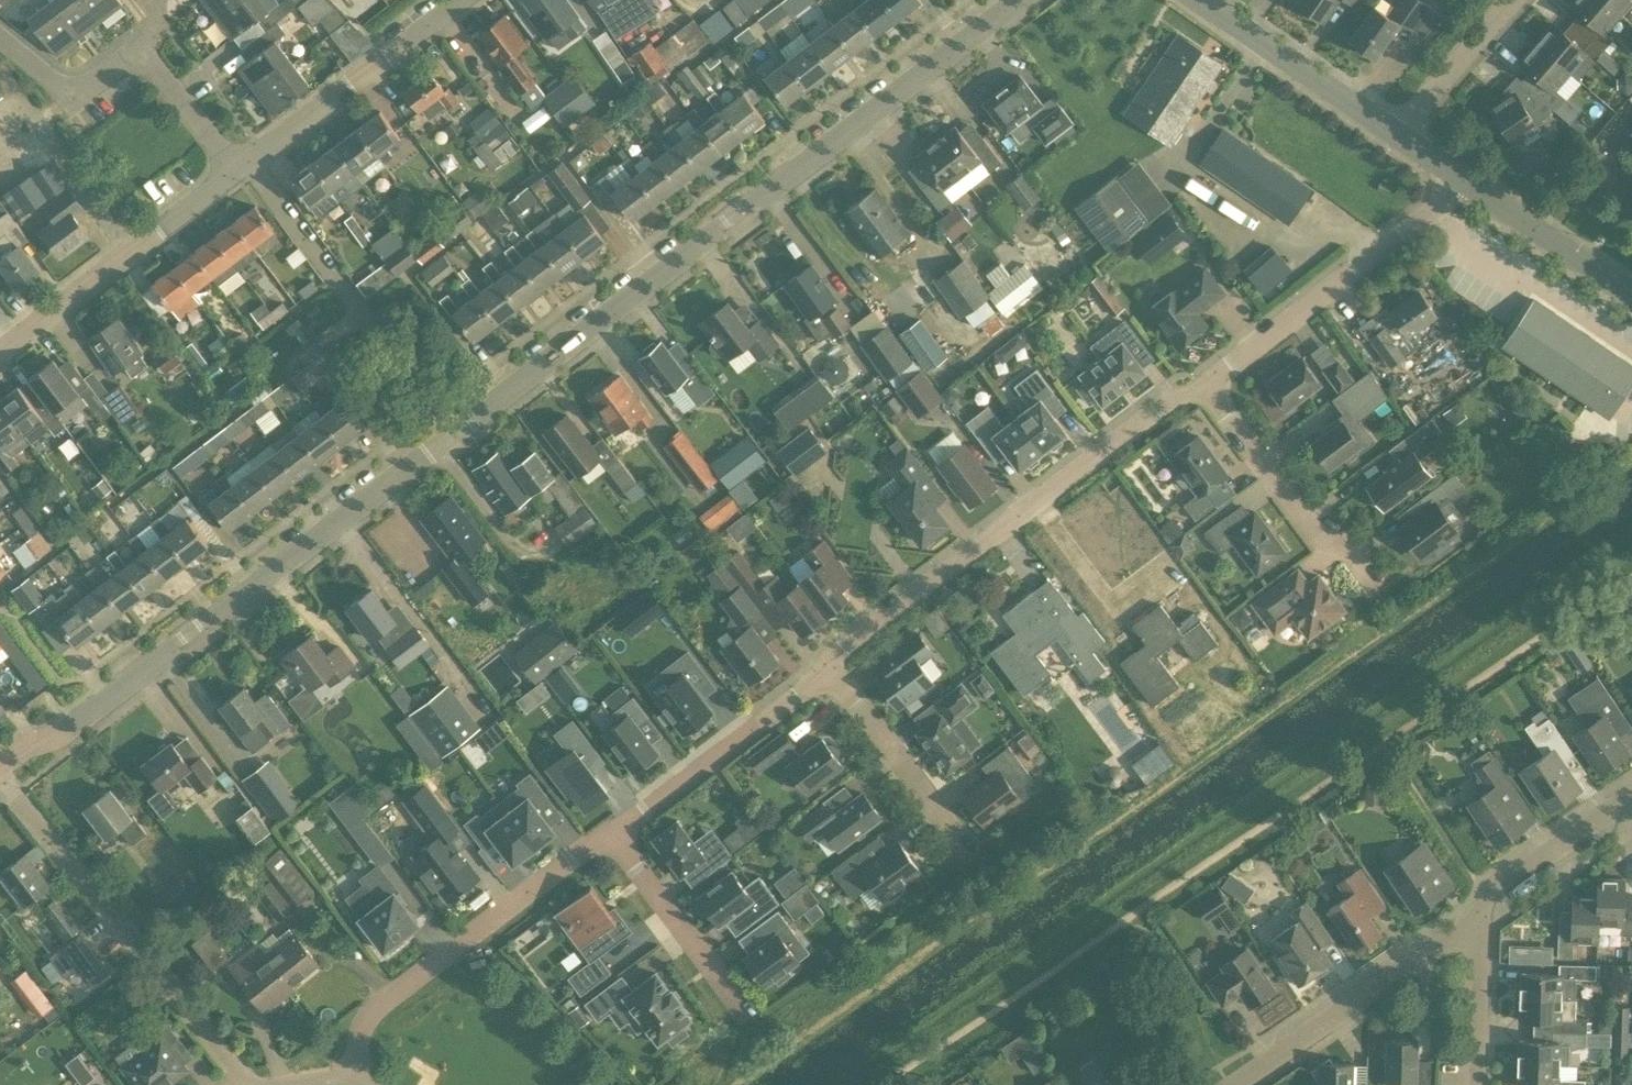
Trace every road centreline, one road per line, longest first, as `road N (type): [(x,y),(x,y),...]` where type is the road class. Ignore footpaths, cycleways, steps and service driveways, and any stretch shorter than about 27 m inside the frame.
road 1 (residential): [(452,434),(1012,0)]
road 2 (residential): [(0,764),(58,739),(452,434)]
road 3 (residential): [(833,667),(840,651),(1156,410),(1204,387)]
road 4 (residential): [(0,773),(247,1084)]
road 5 (residential): [(358,1072),(362,1025),(373,1010),(608,833)]
road 6 (residential): [(452,434),(250,162)]
road 7 (residential): [(1204,387),(1465,183)]
road 8 (residential): [(1232,1084),(1483,924)]
road 9 (residential): [(0,352),(234,174)]
road 10 (residential): [(608,833),(833,667)]
road 11 (residential): [(250,162),(463,0)]
road 12 (tertiary): [(1400,135),(1206,0)]
road 13 (residential): [(833,667),(970,856)]
road 14 (residential): [(608,833),(746,1018)]
road 15 (residential): [(1483,924),(1483,894),(1631,796)]
road 16 (residential): [(1204,387),(1331,550)]
road 17 (unclassified): [(1400,135),(1514,0)]
road 18 (residential): [(133,44),(234,174)]
road 19 (residential): [(0,39),(51,83),(74,82),(133,44)]
road 20 (residential): [(1479,1084),(1483,924)]
road 21 (residential): [(1631,207),(1606,163),(1523,224)]
road 22 (tertiary): [(1631,299),(1523,224)]

